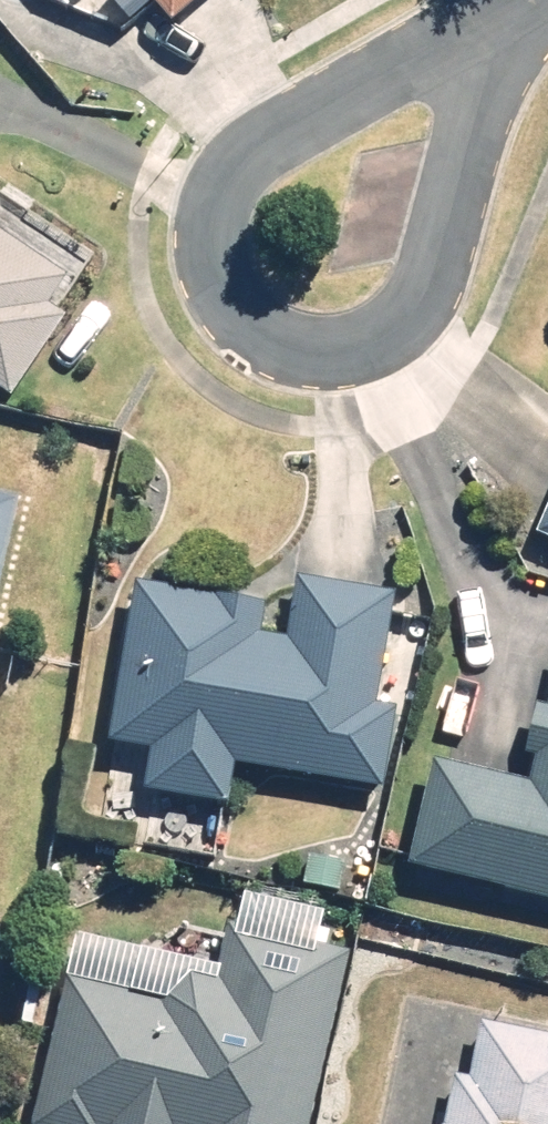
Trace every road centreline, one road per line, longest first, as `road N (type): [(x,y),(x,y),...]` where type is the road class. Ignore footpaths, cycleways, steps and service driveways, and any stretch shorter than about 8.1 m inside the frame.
road 1 (residential): [(520,21),(465,164),(434,288),(404,332),(337,348),(265,322),(211,253),(217,199),(368,83)]
road 2 (residential): [(368,83),(520,21)]

